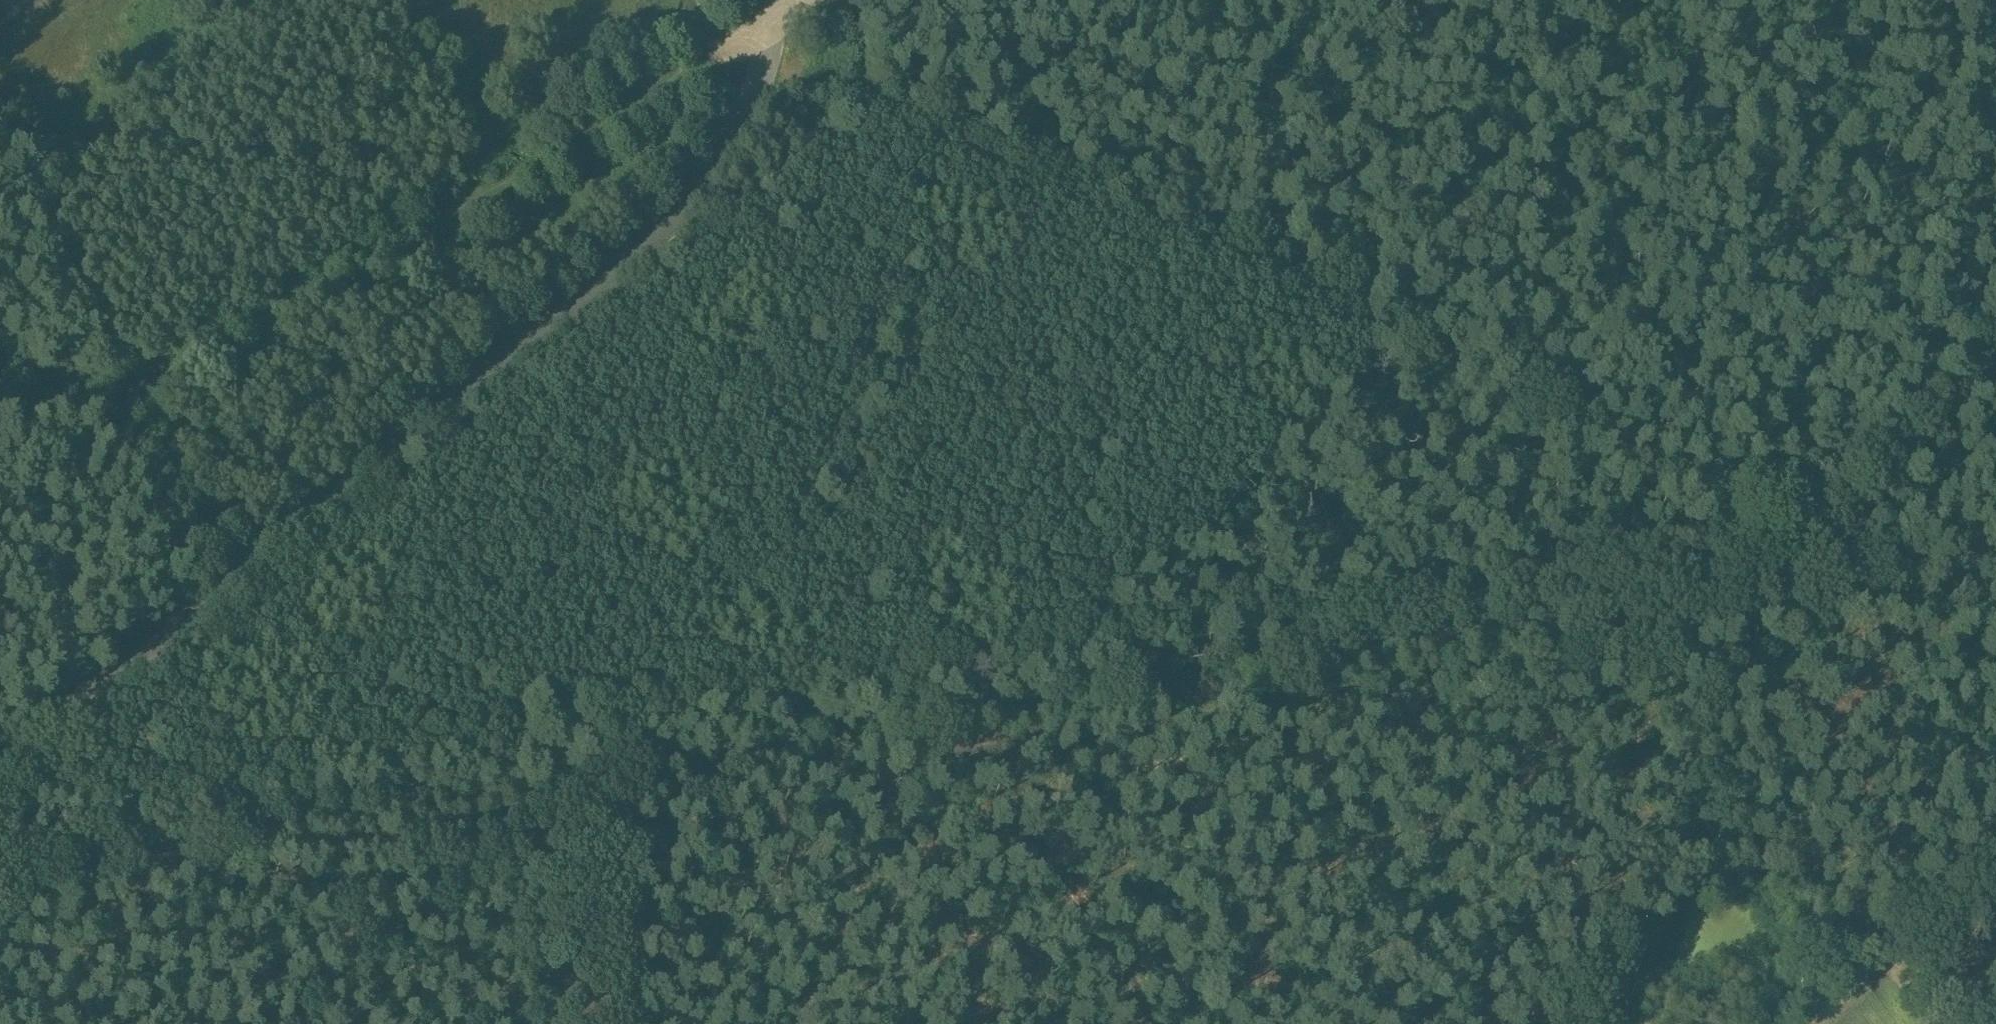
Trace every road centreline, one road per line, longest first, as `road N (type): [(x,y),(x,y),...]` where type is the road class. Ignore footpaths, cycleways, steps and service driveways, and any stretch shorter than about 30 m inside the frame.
road 1 (unclassified): [(775,0),(757,95),(707,181),(654,238),(0,773)]

